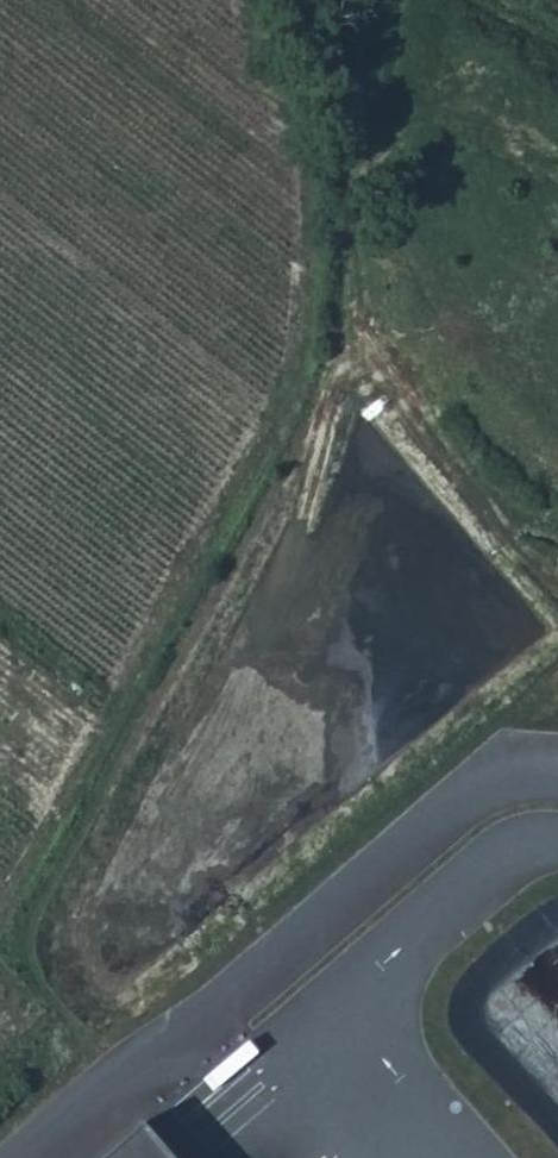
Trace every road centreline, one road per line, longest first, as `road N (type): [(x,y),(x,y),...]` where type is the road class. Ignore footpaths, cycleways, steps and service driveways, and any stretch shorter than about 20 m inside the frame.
road 1 (track): [(0,910),(256,428),(290,346),(291,207),(225,0)]

